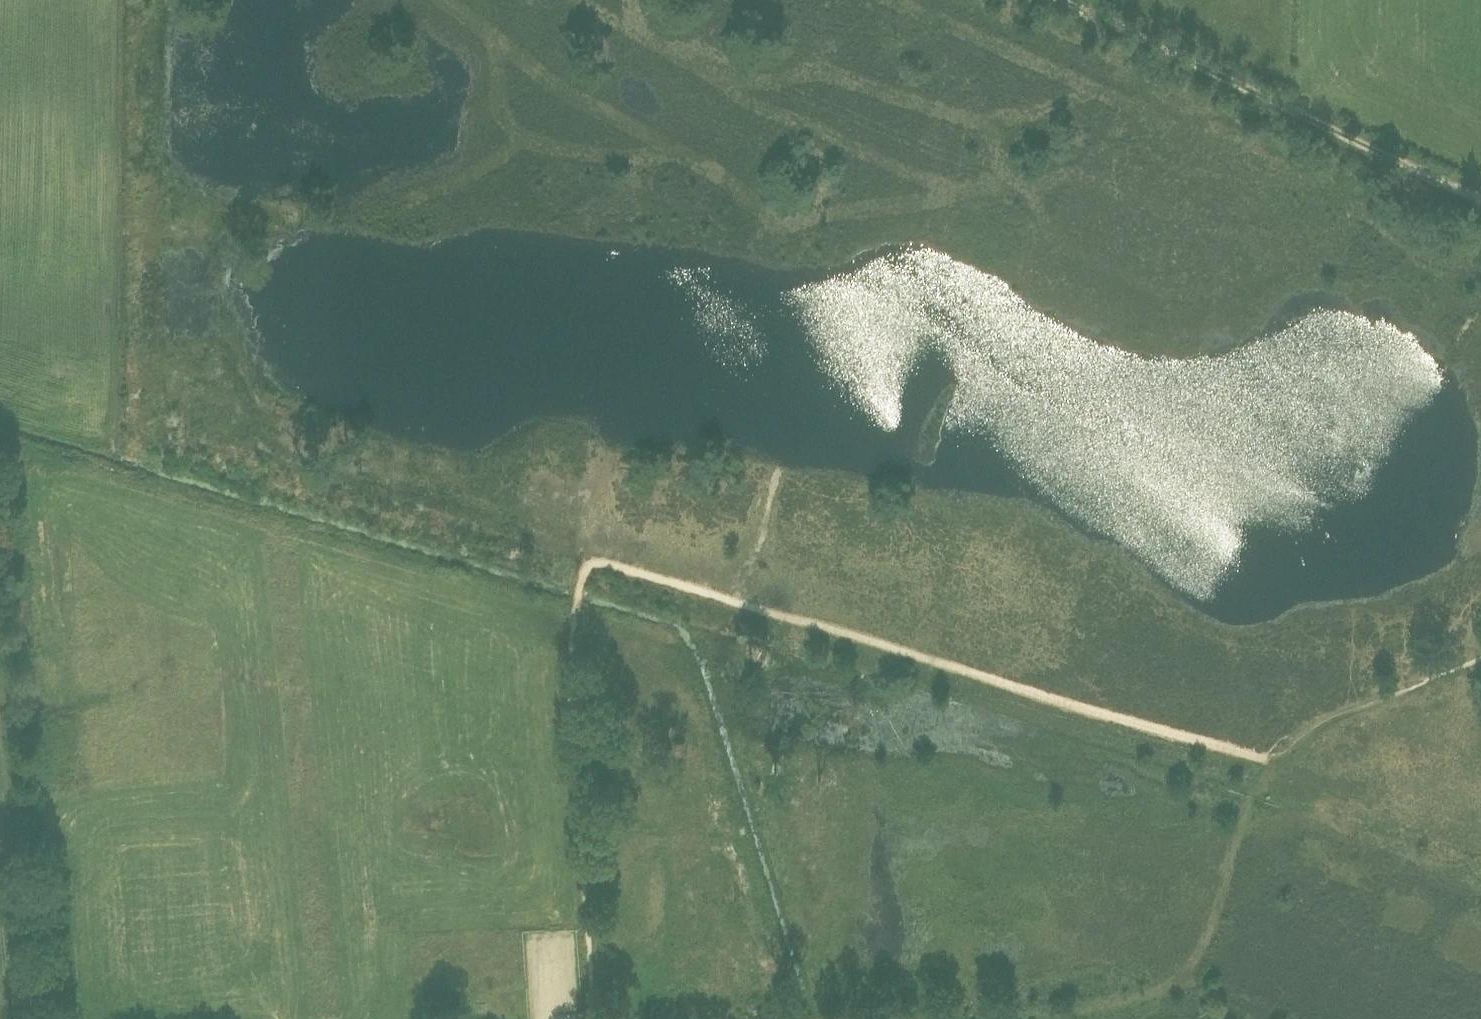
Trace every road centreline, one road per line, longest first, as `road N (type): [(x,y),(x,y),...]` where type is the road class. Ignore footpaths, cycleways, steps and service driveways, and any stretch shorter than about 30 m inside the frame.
road 1 (track): [(1480,211),(1045,0)]

